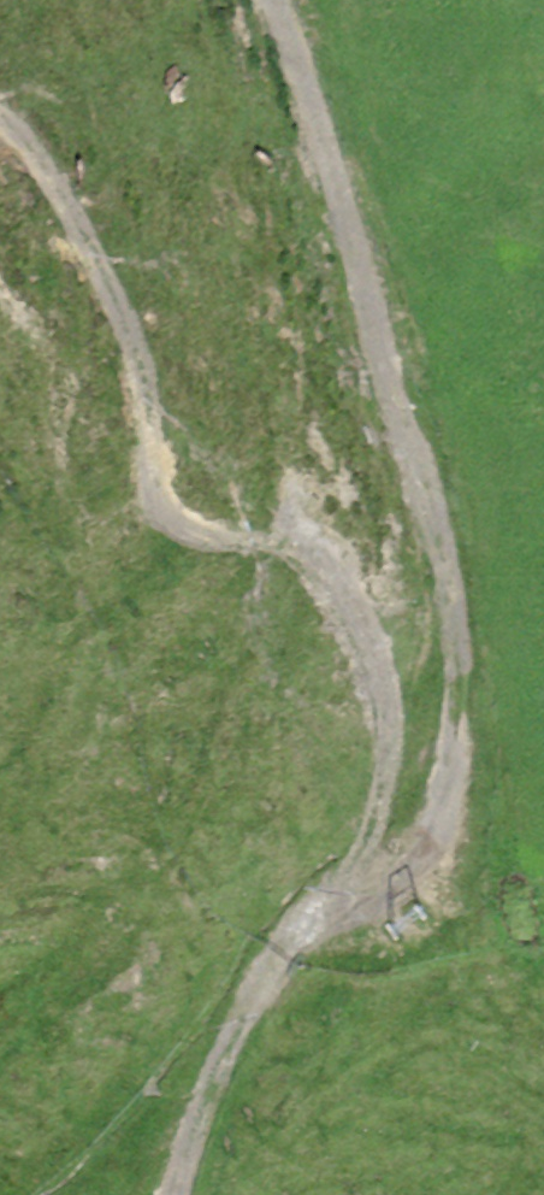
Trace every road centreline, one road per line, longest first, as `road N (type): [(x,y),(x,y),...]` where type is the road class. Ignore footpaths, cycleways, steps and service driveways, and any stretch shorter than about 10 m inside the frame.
road 1 (track): [(266,0),(440,592),(446,778),(377,880),(271,971),(183,1127),(163,1194)]
road 2 (track): [(345,908),(390,762),(377,690),(329,559),(289,545),(213,537),(168,518),(151,483),(138,336),(82,227),(0,112)]

